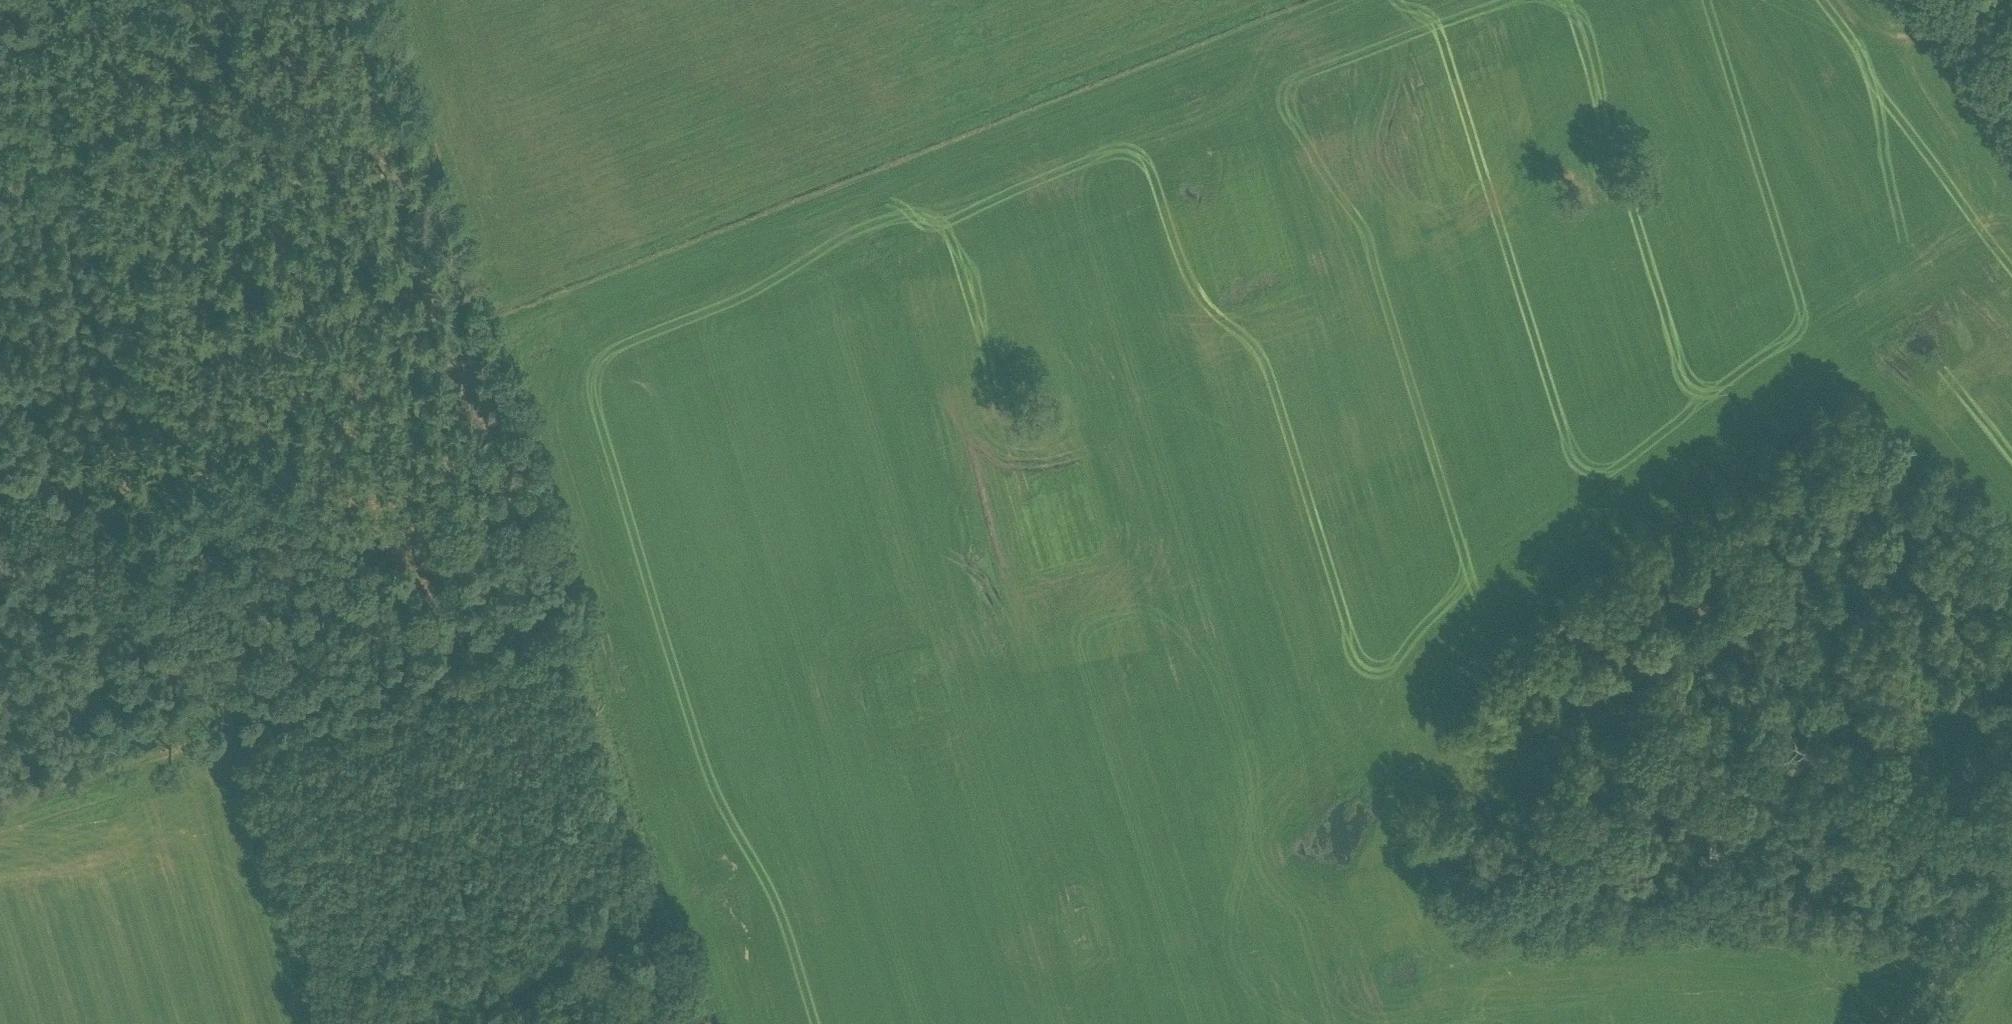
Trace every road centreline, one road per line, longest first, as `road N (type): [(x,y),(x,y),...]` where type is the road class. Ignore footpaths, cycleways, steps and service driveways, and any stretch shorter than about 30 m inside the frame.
road 1 (unclassified): [(1894,1023),(2011,812)]

